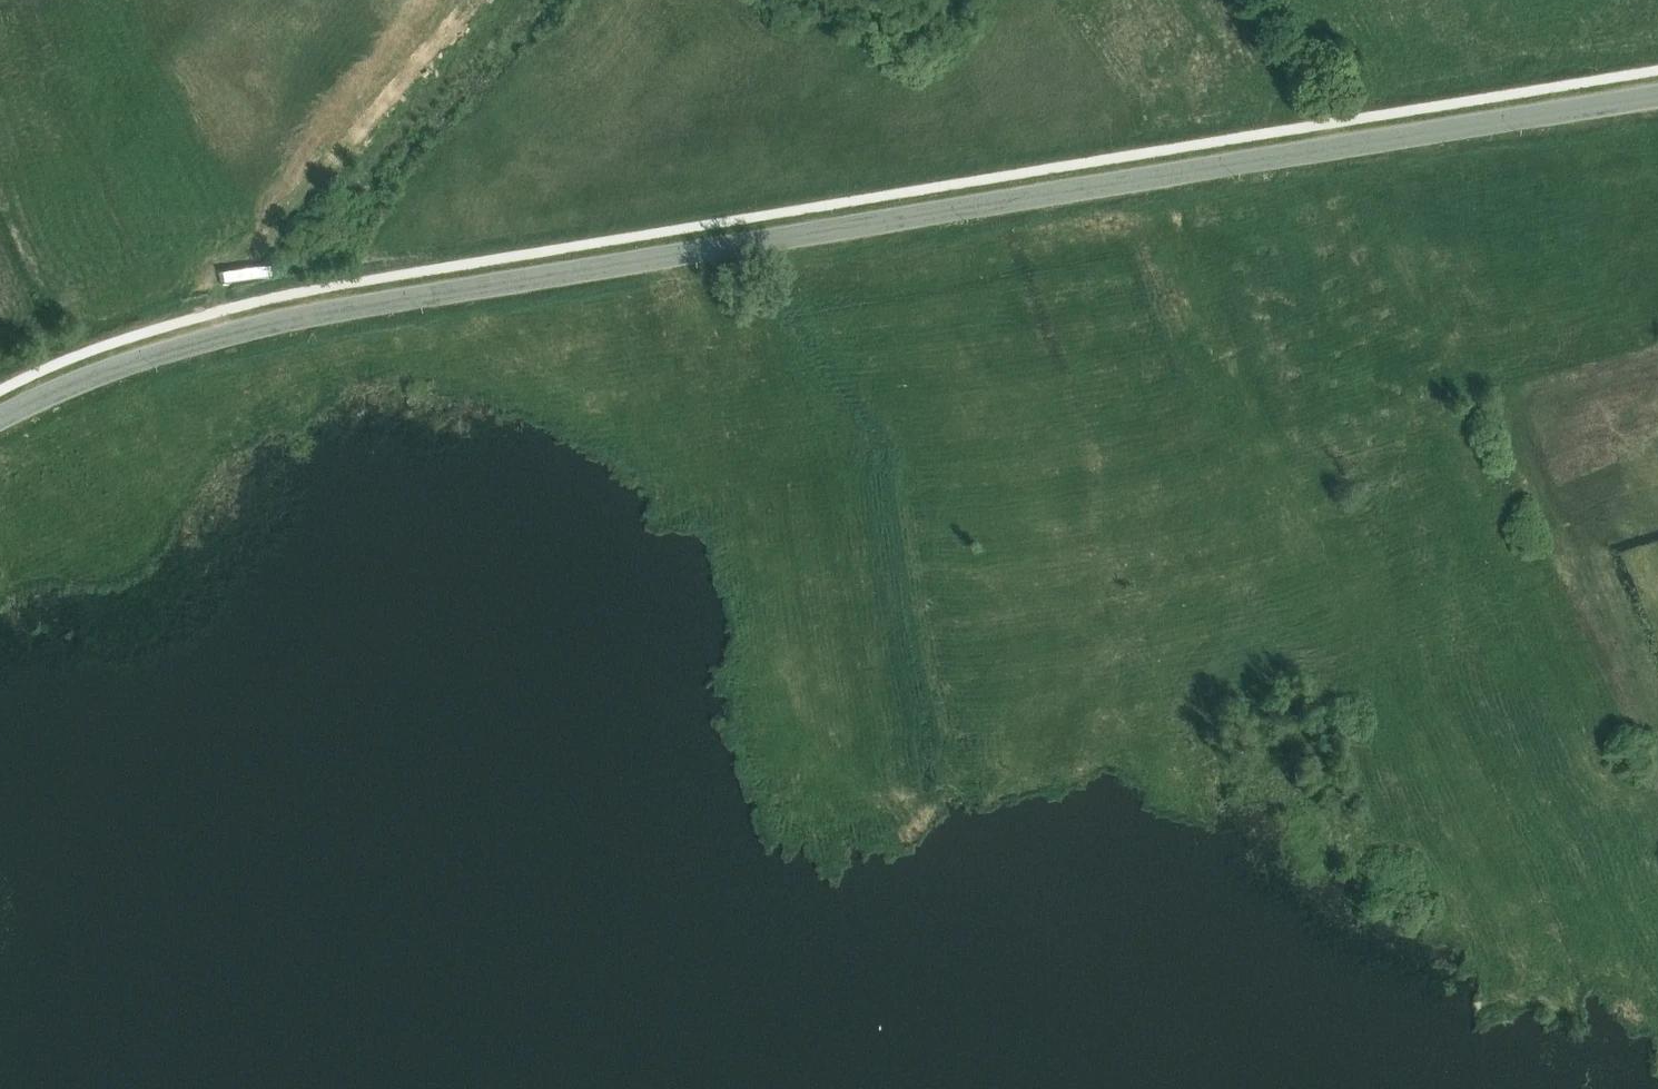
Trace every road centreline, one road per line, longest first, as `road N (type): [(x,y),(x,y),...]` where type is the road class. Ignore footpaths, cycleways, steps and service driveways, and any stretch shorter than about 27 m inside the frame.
road 1 (tertiary): [(0,417),(135,360),(313,314),(1657,94)]

